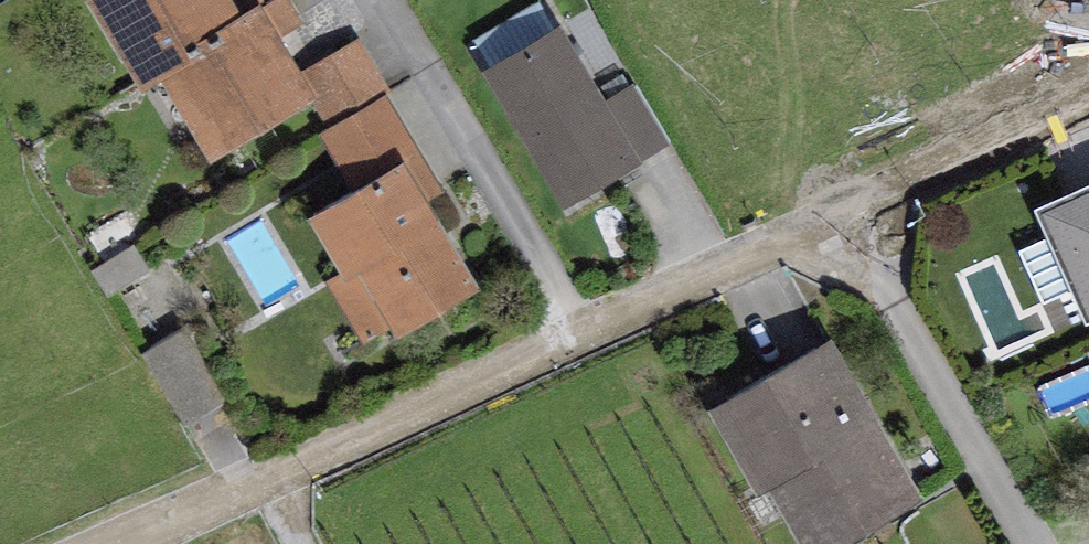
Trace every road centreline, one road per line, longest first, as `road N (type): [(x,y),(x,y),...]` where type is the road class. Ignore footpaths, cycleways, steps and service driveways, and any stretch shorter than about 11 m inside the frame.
road 1 (residential): [(846,202),(123,543)]
road 2 (residential): [(846,202),(1047,543)]
road 3 (residential): [(1088,98),(846,202)]

